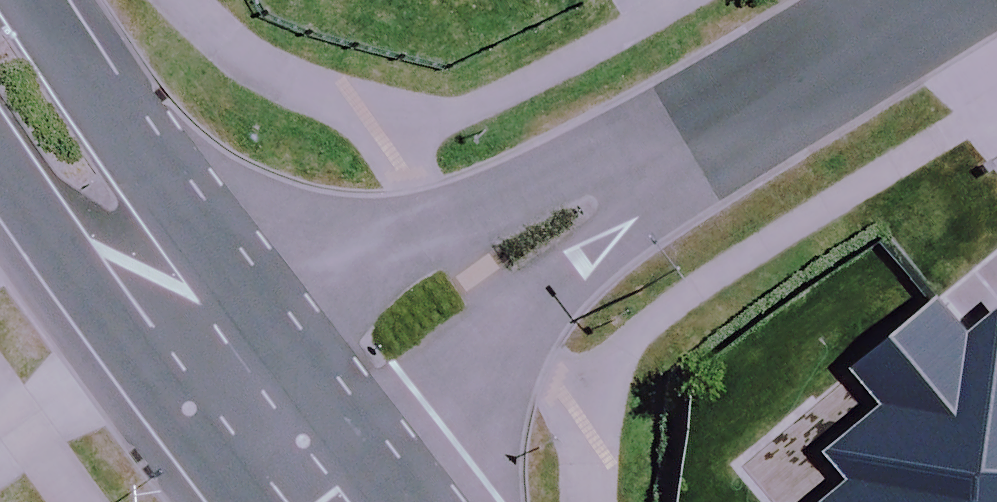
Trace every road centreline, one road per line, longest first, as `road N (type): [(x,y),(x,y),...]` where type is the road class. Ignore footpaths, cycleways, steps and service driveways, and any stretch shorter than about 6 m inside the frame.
road 1 (residential): [(278,415),(663,160)]
road 2 (secondary): [(278,415),(141,278),(0,73)]
road 3 (residential): [(923,0),(663,160)]

